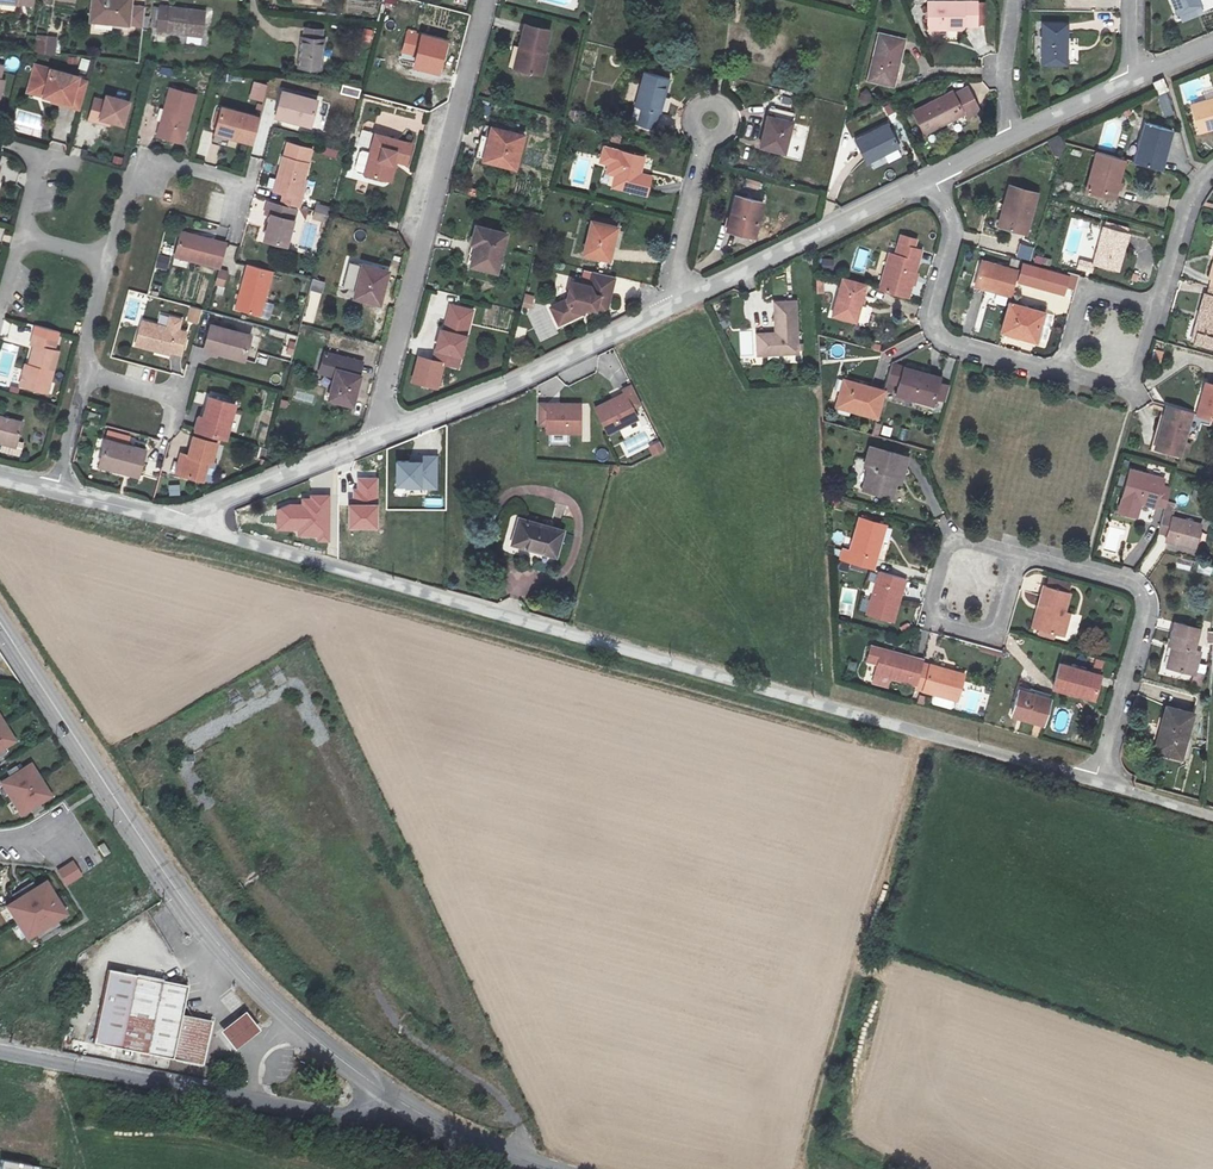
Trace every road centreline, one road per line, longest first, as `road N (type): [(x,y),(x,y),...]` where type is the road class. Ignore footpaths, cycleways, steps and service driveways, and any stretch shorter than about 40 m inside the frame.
road 1 (unclassified): [(1100,785),(175,521)]
road 2 (secondary): [(0,623),(199,922),(288,1015),(385,1097)]
road 3 (residential): [(382,439),(489,0)]
road 4 (tertiary): [(385,1097),(324,1114),(0,1053)]
road 5 (residential): [(1100,785),(1148,621),(1147,595),(1129,579),(1022,553)]
road 6 (unclassified): [(382,439),(672,305)]
road 7 (residential): [(930,176),(944,229),(928,284),(929,324),(952,345),(1064,366)]
road 8 (unclassified): [(672,305),(930,176)]
road 9 (residential): [(109,260),(135,176),(155,162),(238,185),(233,217)]
road 10 (unclassified): [(175,521),(382,439)]
road 11 (residential): [(1022,553),(957,541),(932,602),(941,624),(984,636),(1002,624)]
road 12 (residential): [(710,124),(672,305)]
road 13 (secondary): [(385,1097),(552,1168)]
road 14 (residential): [(1064,366),(1134,385),(1156,304)]
road 15 (residential): [(1156,304),(1181,220),(1212,166)]
road 16 (residential): [(1156,304),(1094,290),(1084,297),(1064,366)]
road 17 (residential): [(1013,137),(1003,69),(1013,0)]
road 18 (unclassified): [(1013,137),(1135,79)]
road 19 (unclassified): [(55,488),(175,521)]

